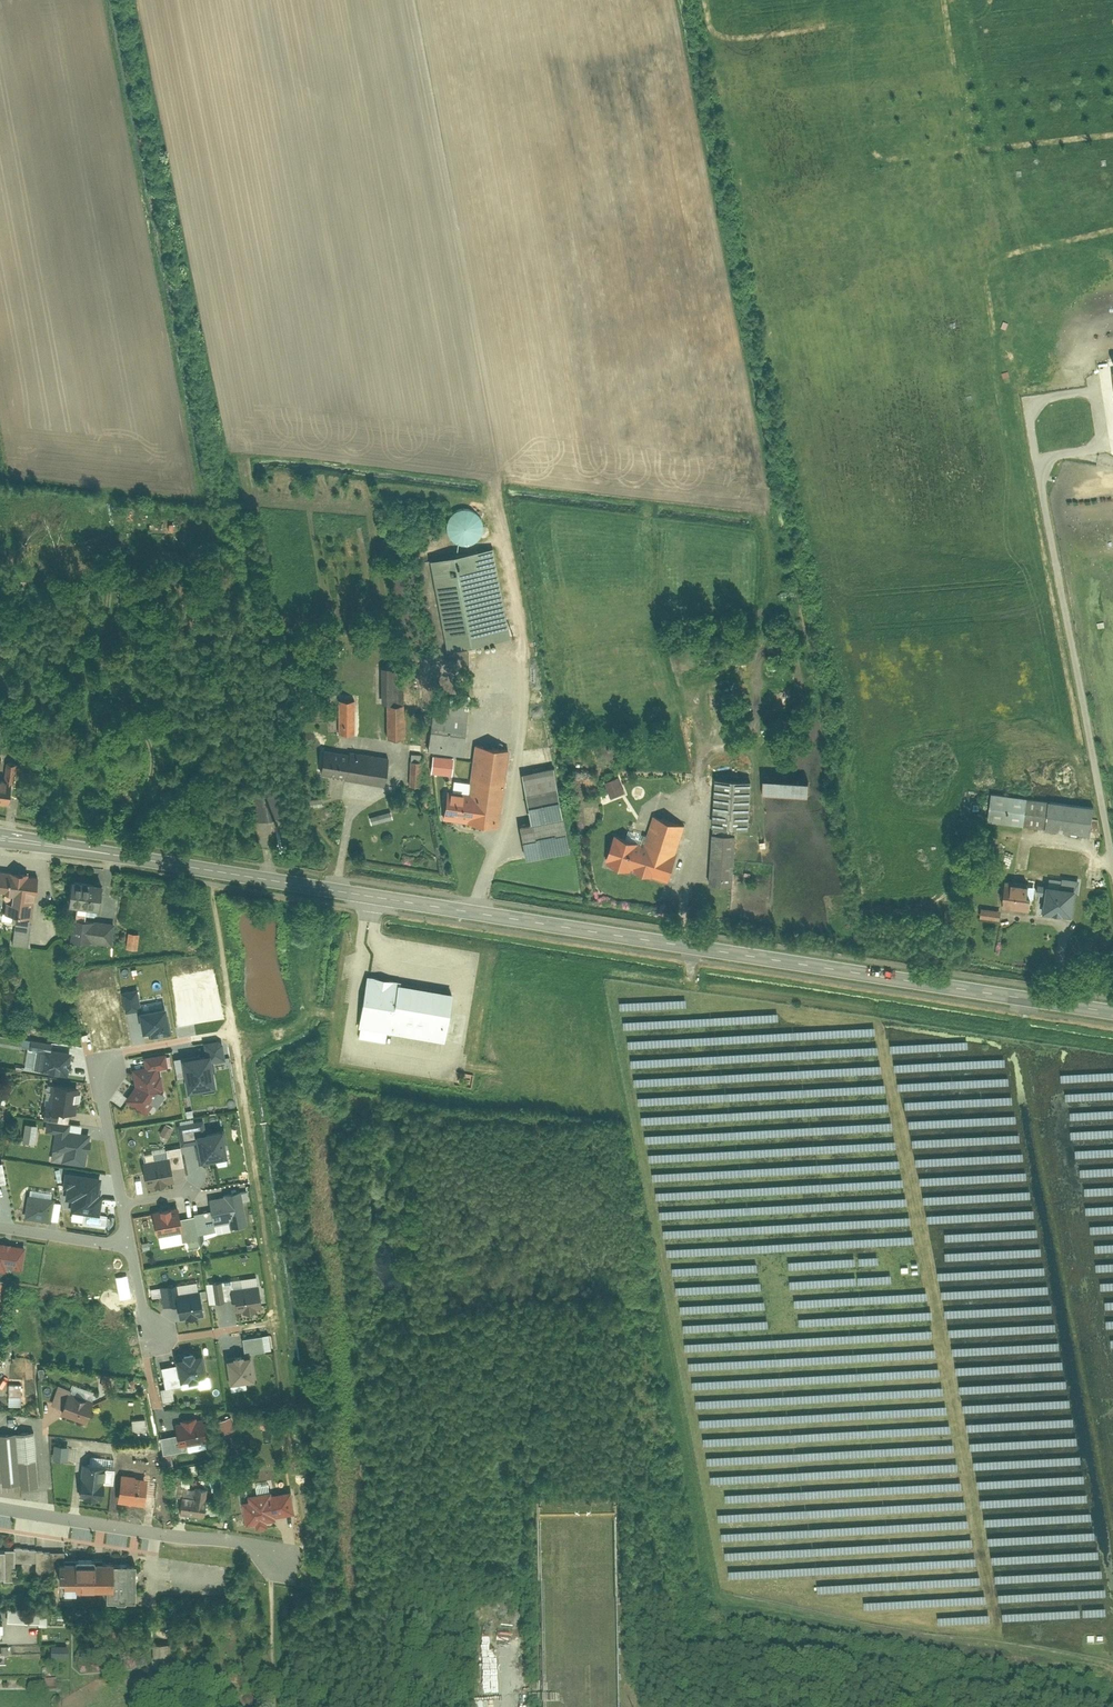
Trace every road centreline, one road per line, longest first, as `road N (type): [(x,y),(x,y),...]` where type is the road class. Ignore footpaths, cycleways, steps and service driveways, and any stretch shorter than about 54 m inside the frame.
road 1 (secondary): [(1112,1011),(0,837)]
road 2 (track): [(1025,998),(1020,1019),(1112,1514)]
road 3 (track): [(289,1383),(213,869)]
road 4 (residential): [(0,1506),(265,1547),(272,1560)]
road 5 (residential): [(122,1203),(103,1070),(121,1052),(232,1032)]
road 6 (residential): [(129,1247),(143,1312),(156,1336),(278,1321)]
road 7 (residential): [(0,1226),(129,1247)]

